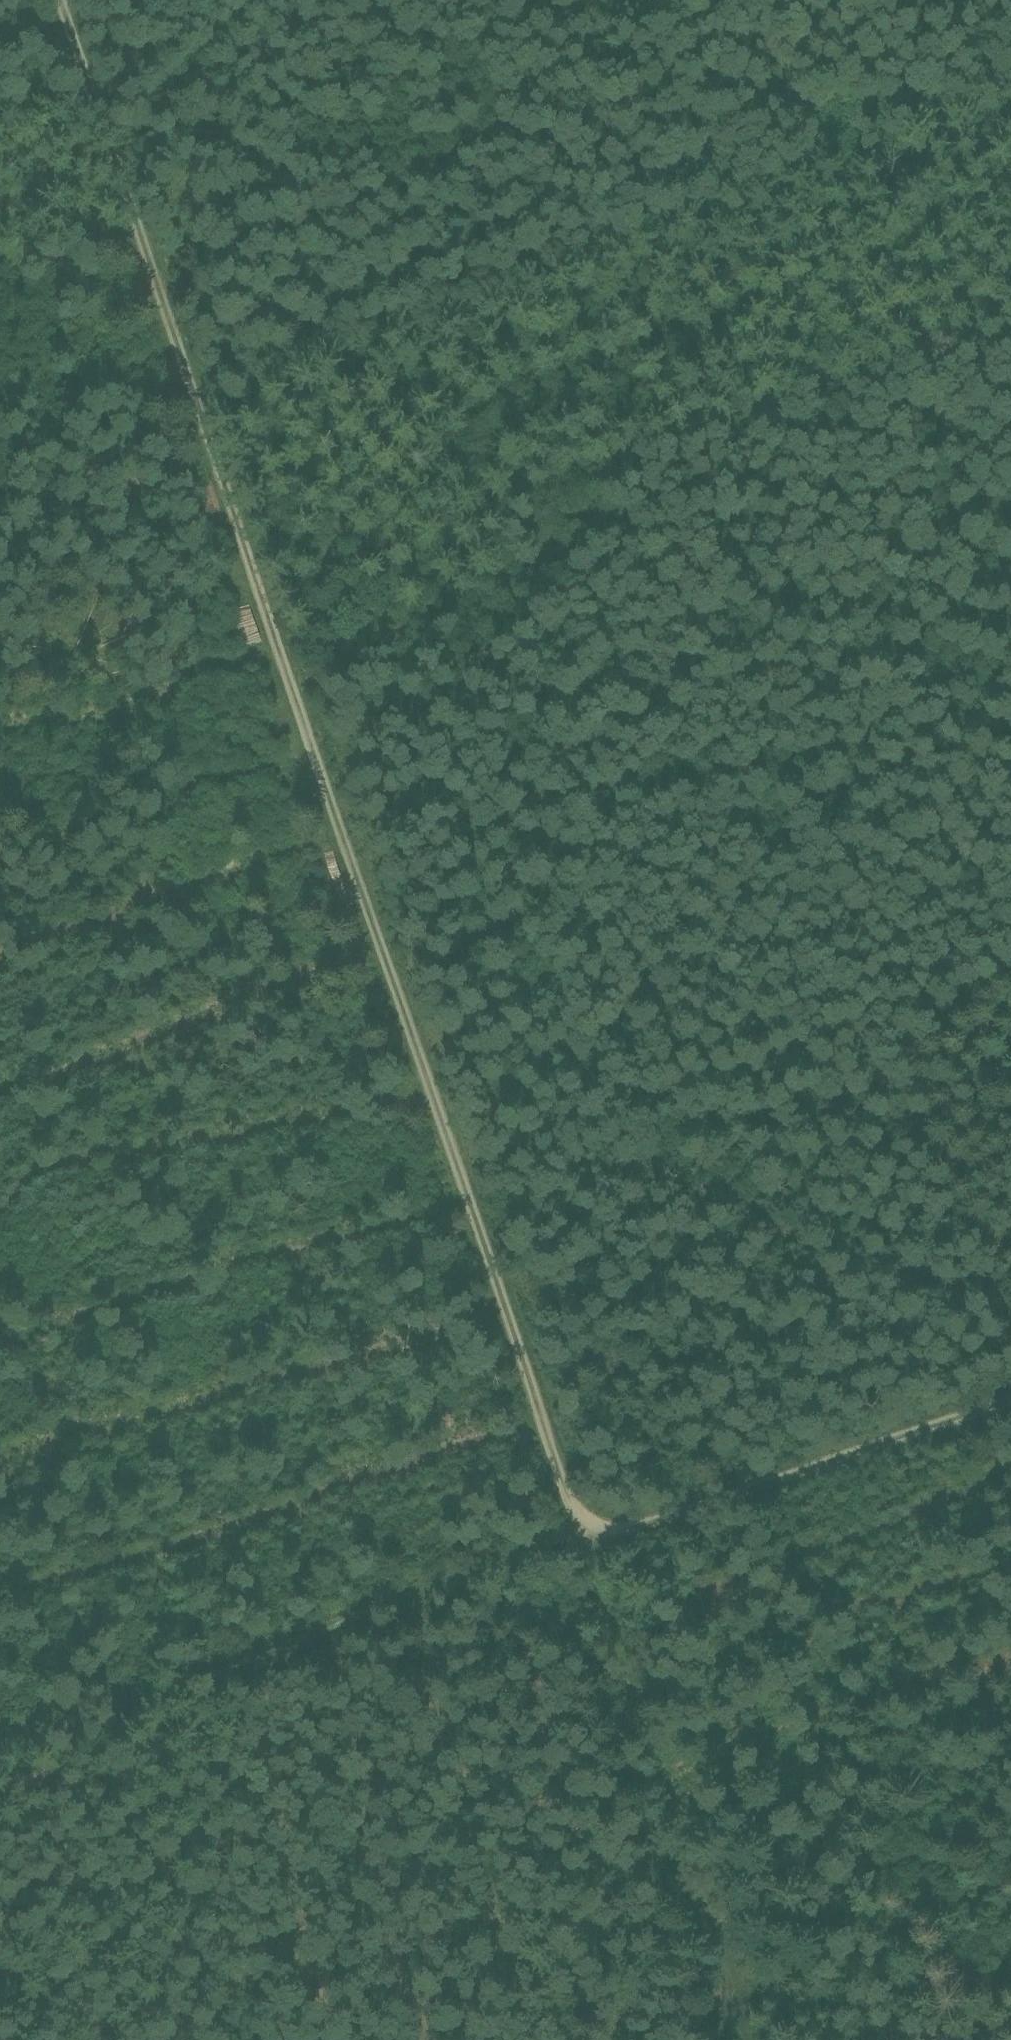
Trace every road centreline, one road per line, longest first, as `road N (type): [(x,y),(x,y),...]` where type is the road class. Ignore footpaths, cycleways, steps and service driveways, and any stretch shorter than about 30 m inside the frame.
road 1 (track): [(1010,1404),(584,1549),(70,0)]
road 2 (track): [(0,1743),(584,1549)]
road 3 (track): [(748,2039),(584,1549)]

